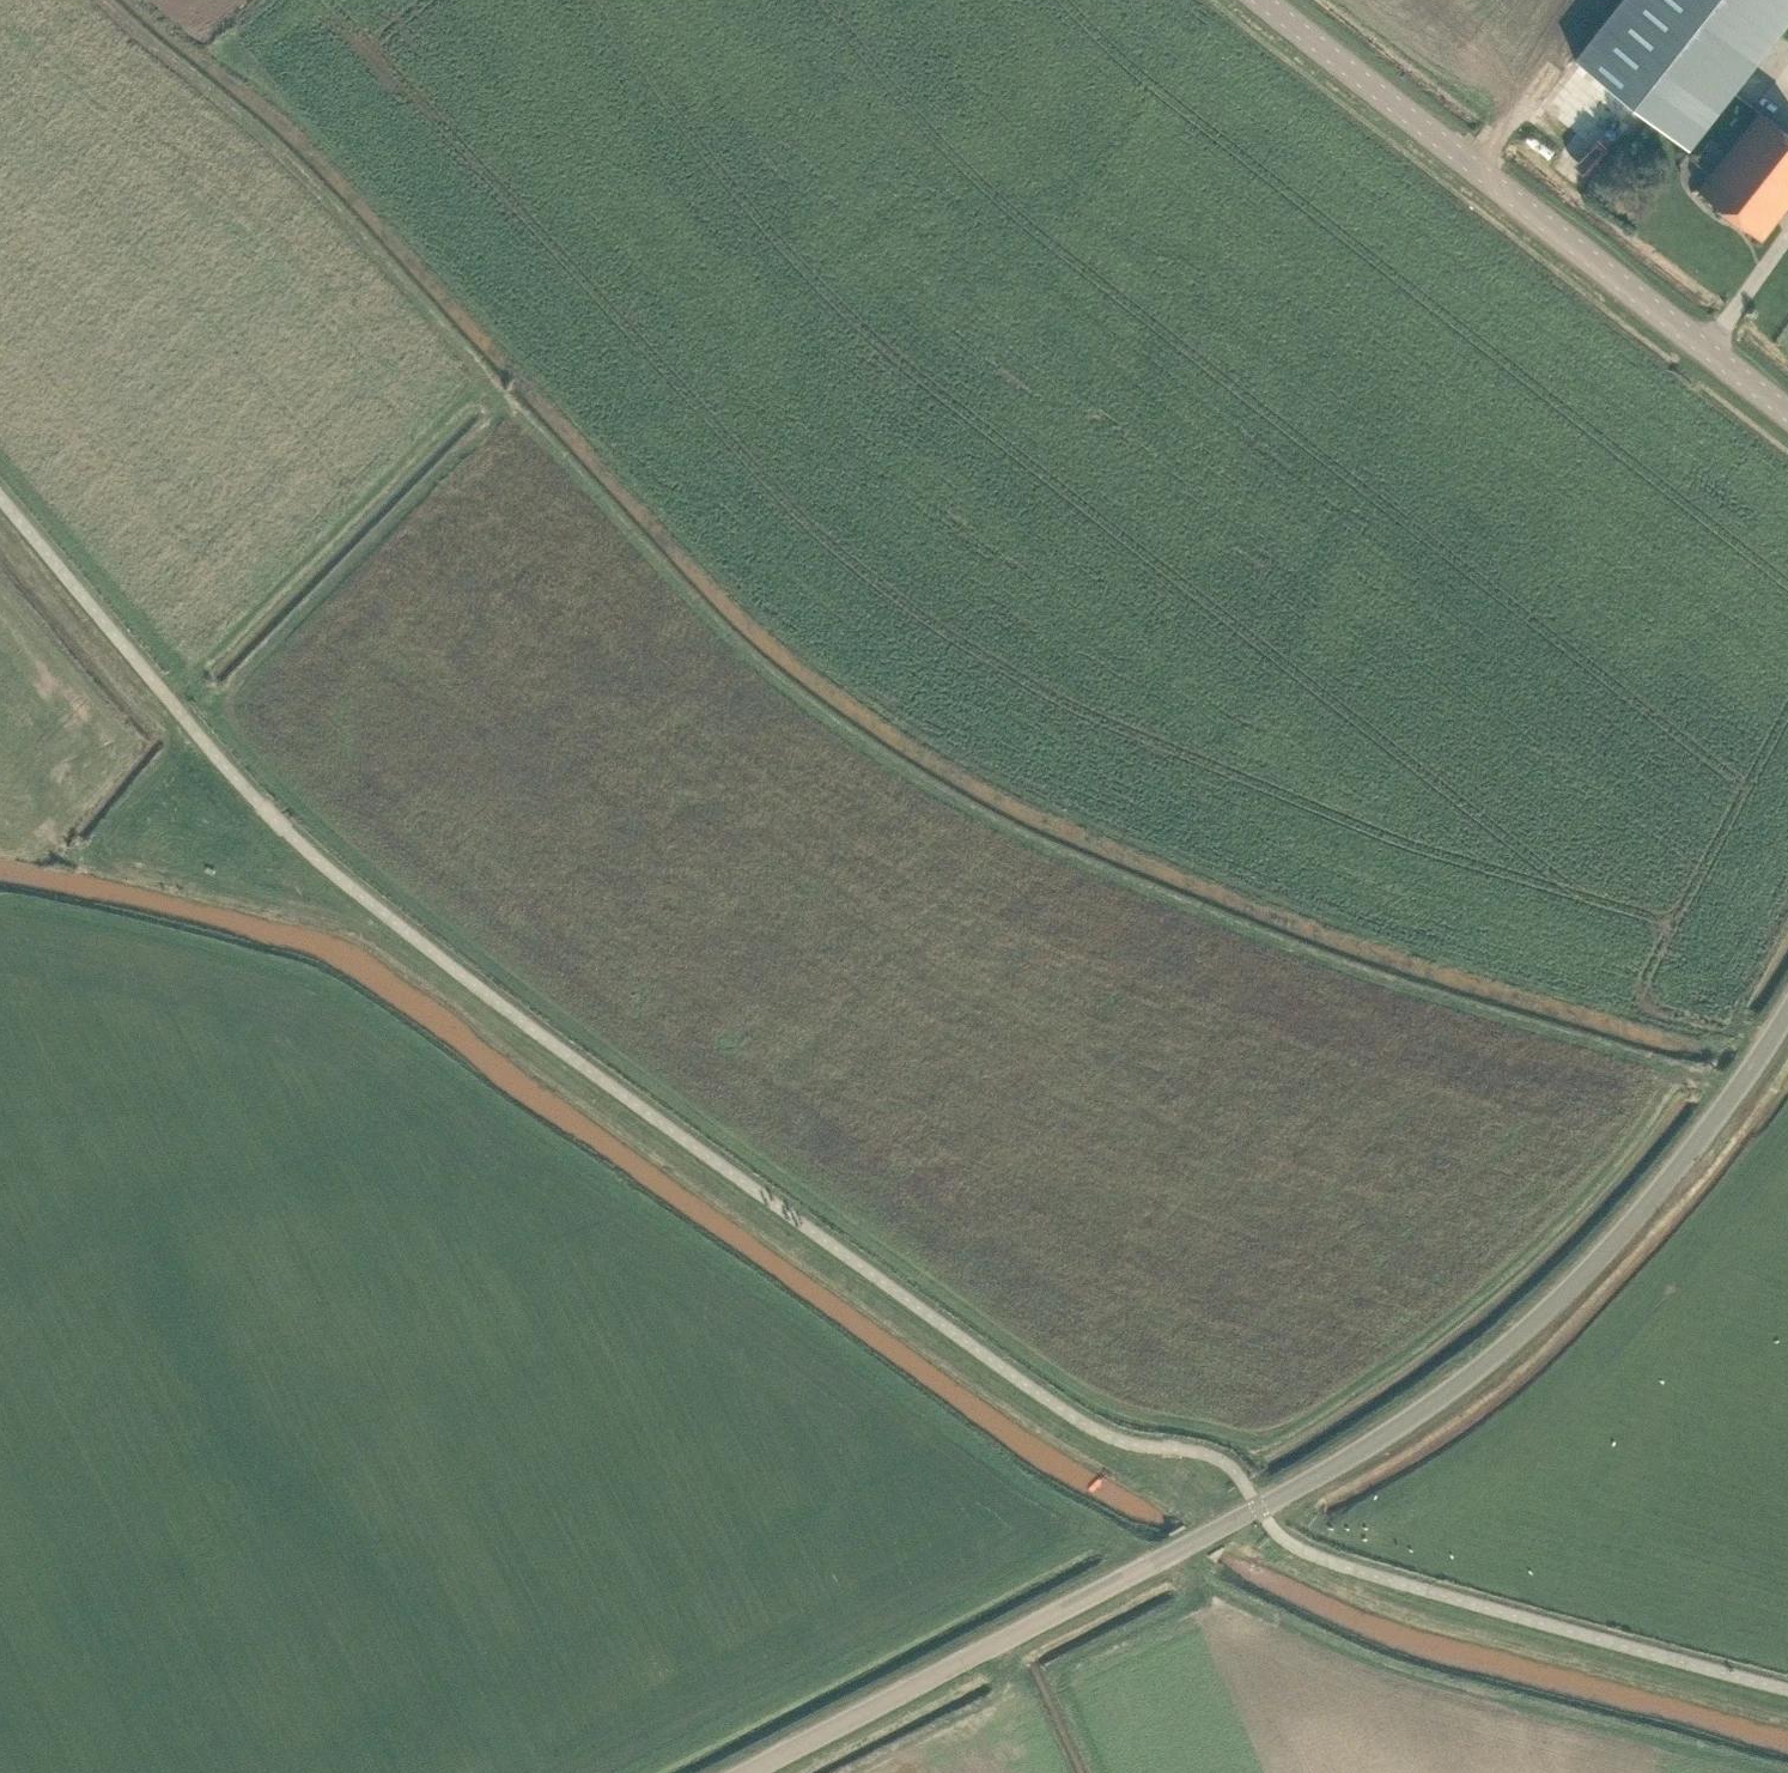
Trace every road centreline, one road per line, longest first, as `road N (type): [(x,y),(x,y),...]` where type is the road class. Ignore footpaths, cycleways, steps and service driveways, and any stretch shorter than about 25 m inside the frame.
road 1 (unclassified): [(736,1772),(1356,1457),(1513,1341),(1667,1177),(1787,1002)]
road 2 (tertiary): [(1787,419),(1260,0)]

